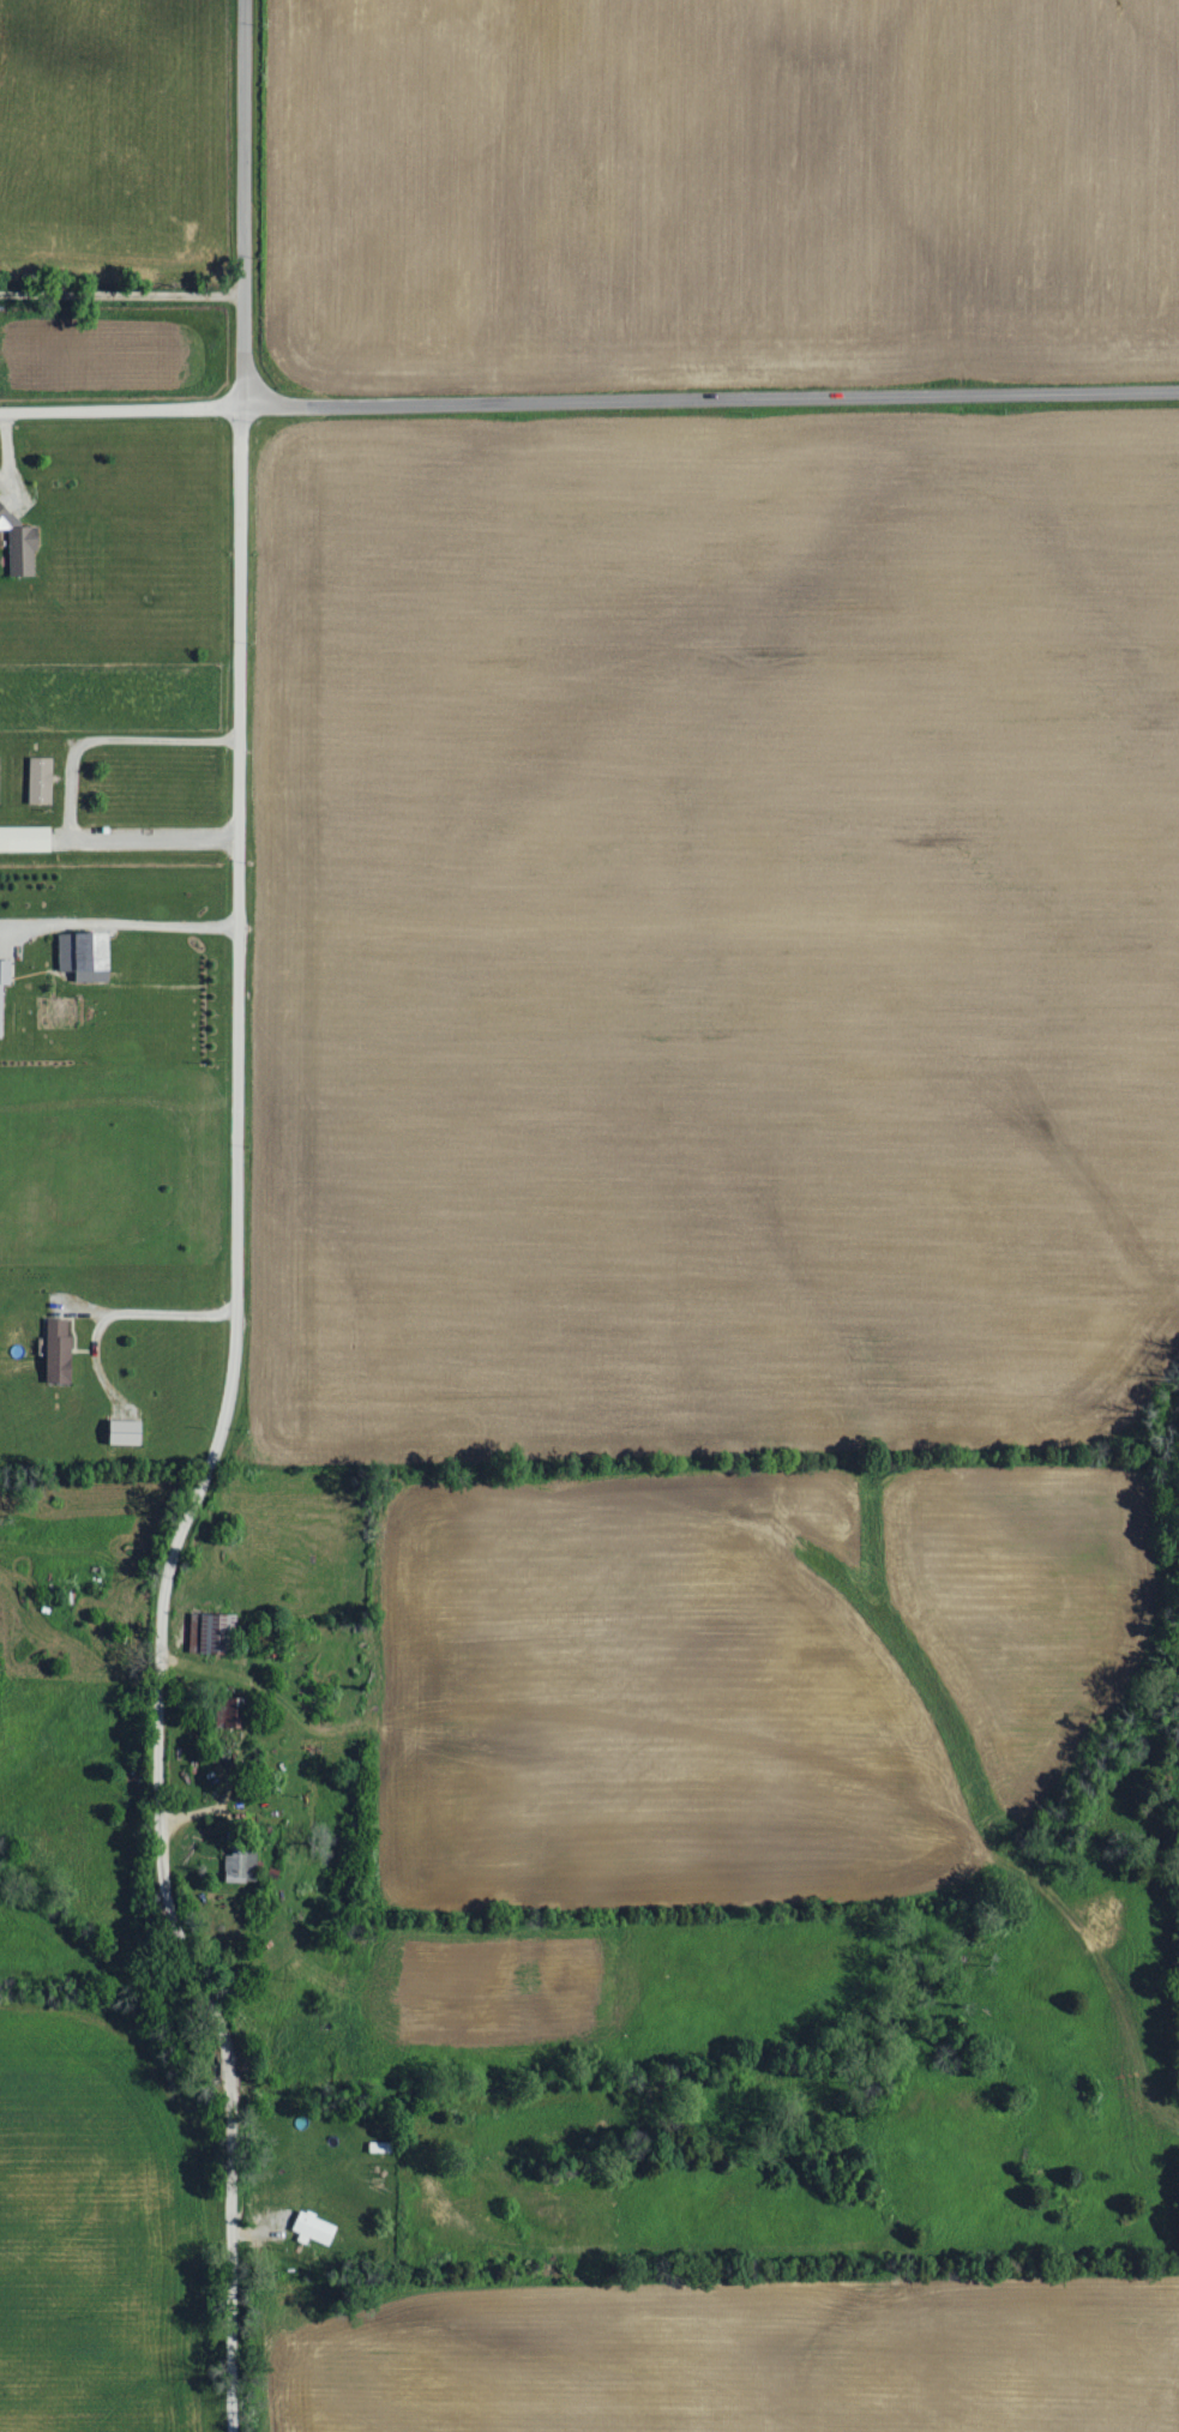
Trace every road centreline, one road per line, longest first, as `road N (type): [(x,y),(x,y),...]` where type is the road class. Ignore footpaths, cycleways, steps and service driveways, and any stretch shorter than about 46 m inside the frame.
road 1 (residential): [(211,2431),(235,2131),(216,1962),(182,1916),(150,1825),(150,1643),(235,1349),(237,409)]
road 2 (tertiary): [(0,412),(1178,393)]
road 3 (tertiary): [(237,409),(238,0)]

